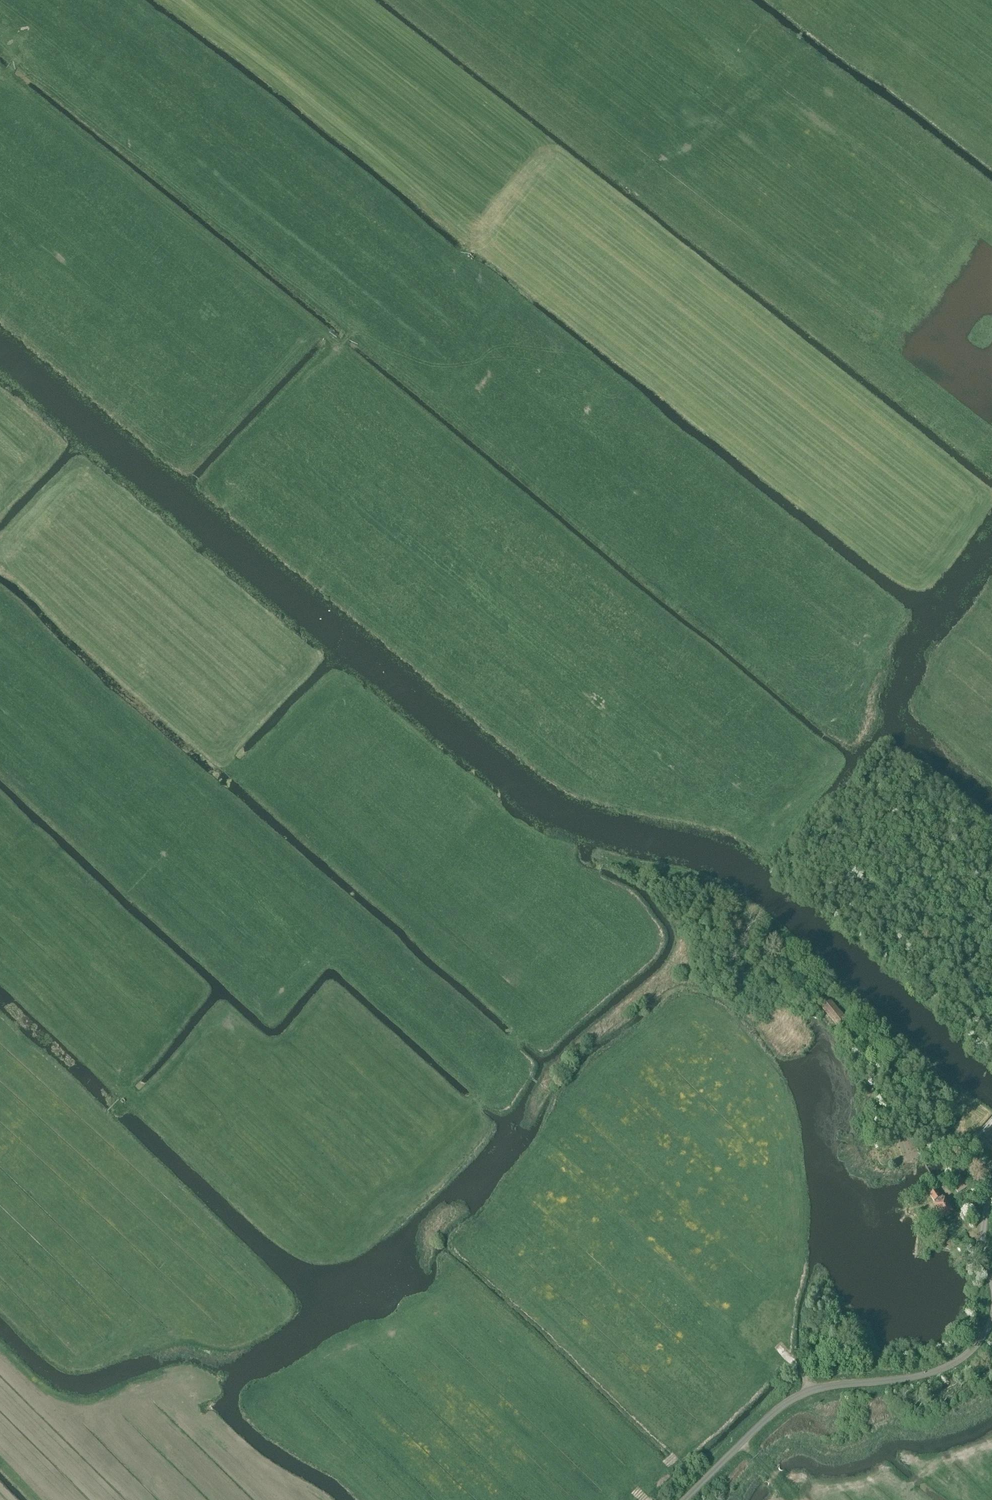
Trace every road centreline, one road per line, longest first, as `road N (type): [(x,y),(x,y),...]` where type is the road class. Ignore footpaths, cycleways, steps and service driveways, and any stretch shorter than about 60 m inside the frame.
road 1 (unclassified): [(991,1324),(982,1343),(934,1377),(818,1394),(772,1422),(692,1499)]

